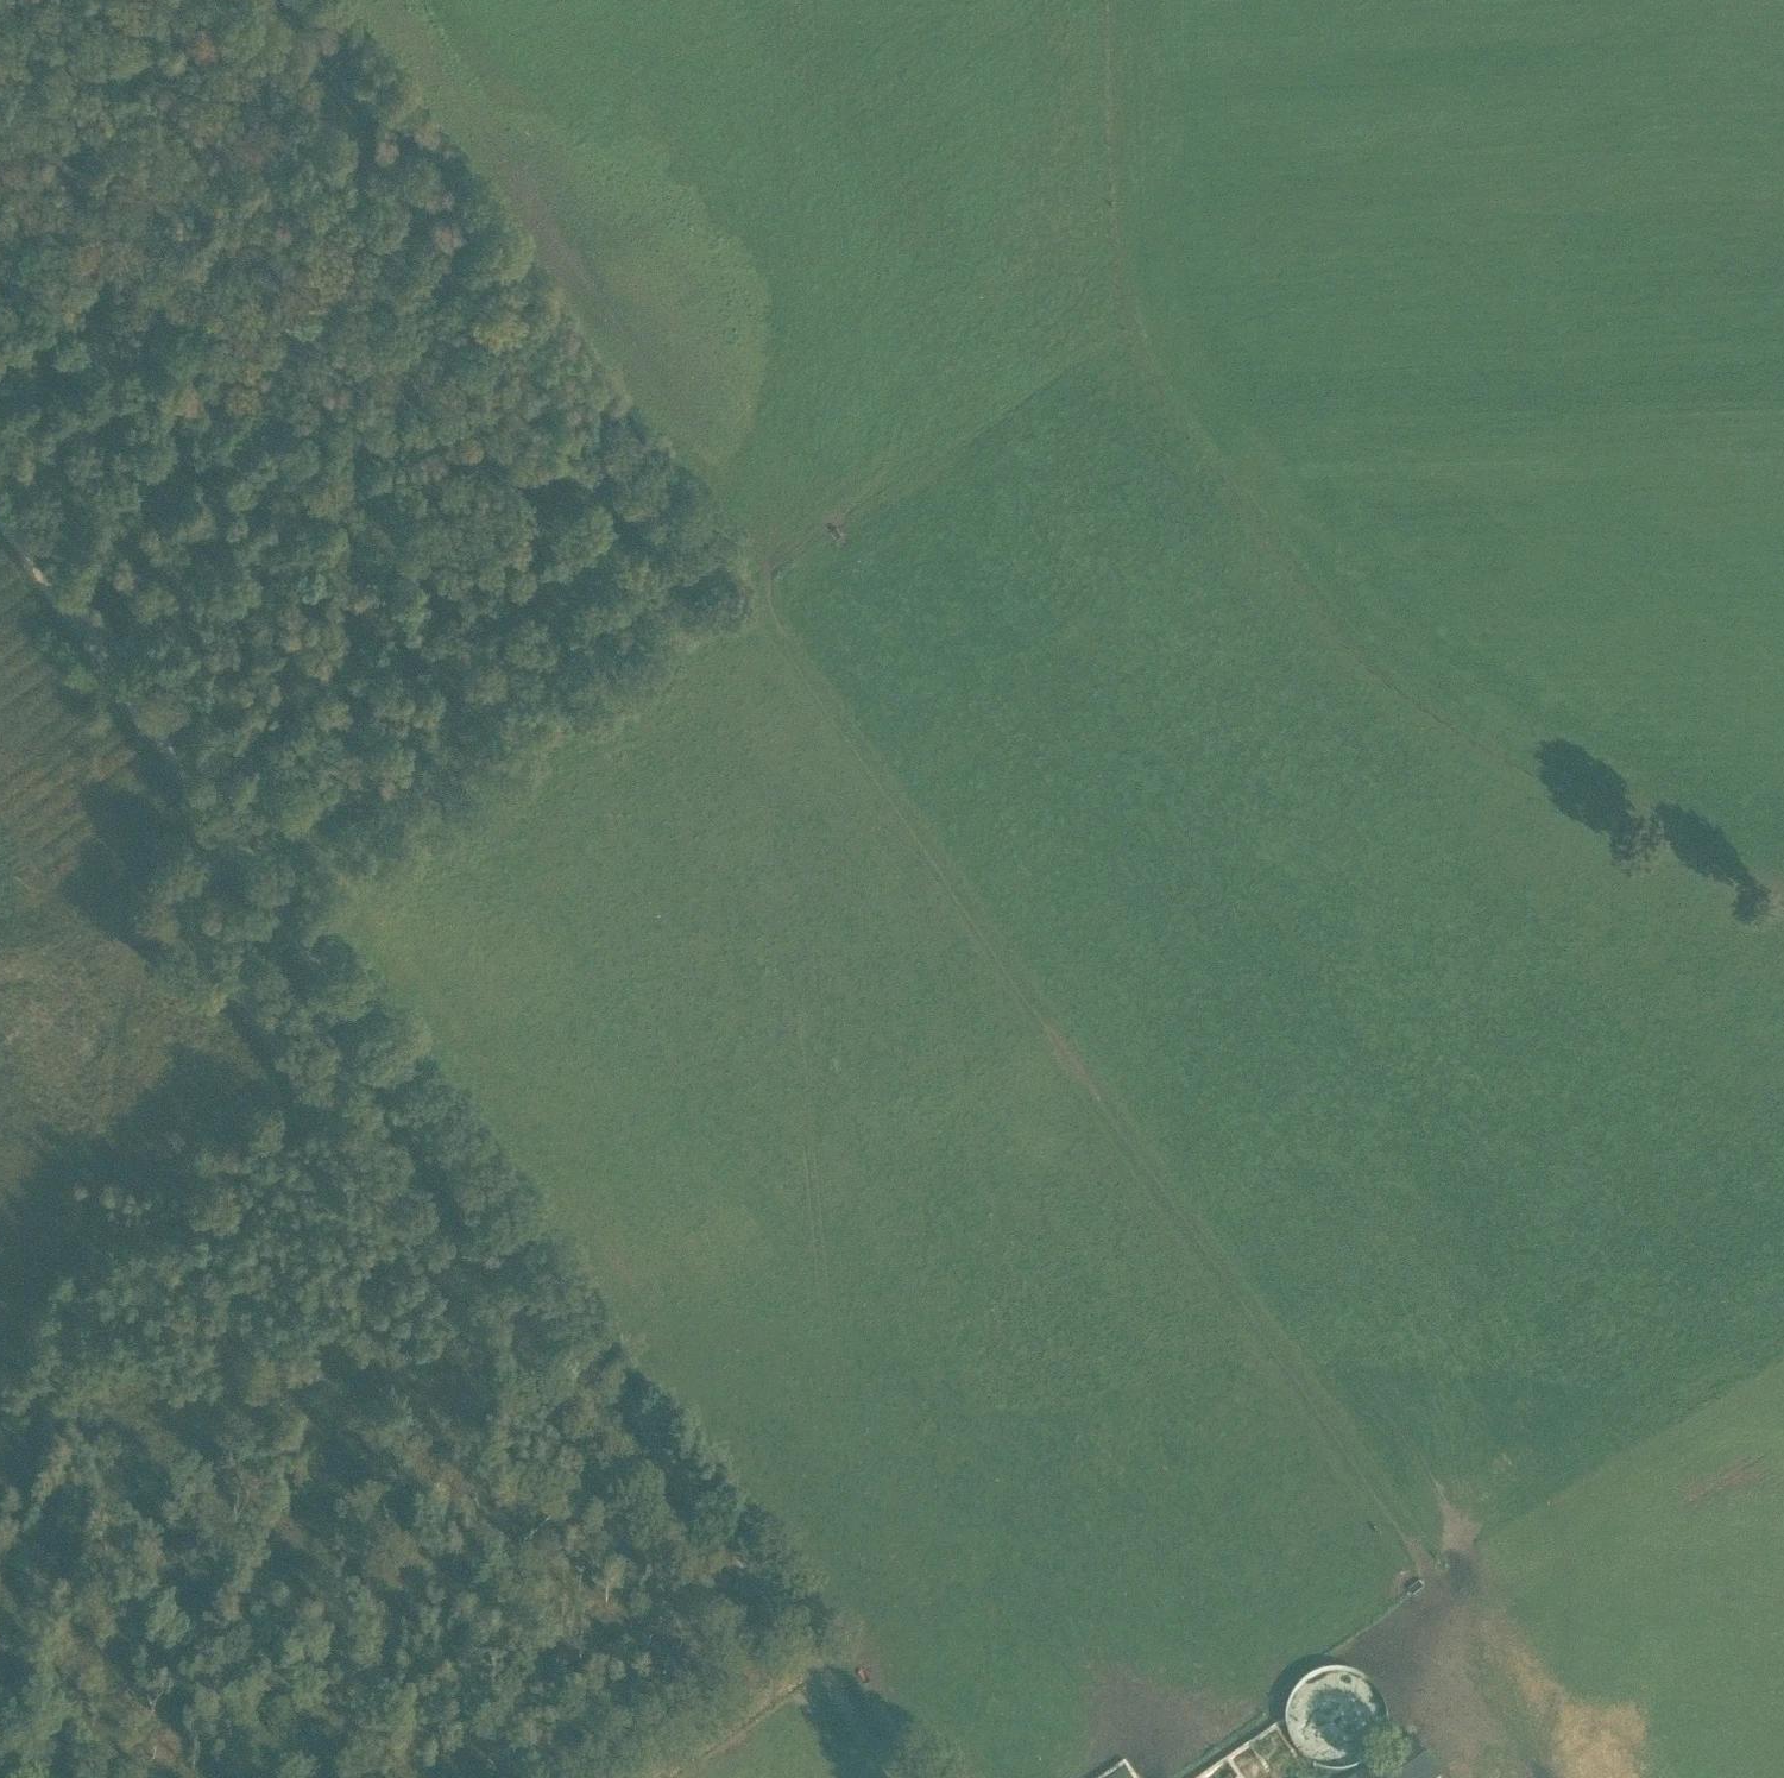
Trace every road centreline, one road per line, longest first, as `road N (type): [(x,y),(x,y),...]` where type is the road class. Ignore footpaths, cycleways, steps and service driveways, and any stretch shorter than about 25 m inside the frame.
road 1 (track): [(898,1777),(524,1248),(232,856)]
road 2 (track): [(232,856),(0,516)]

